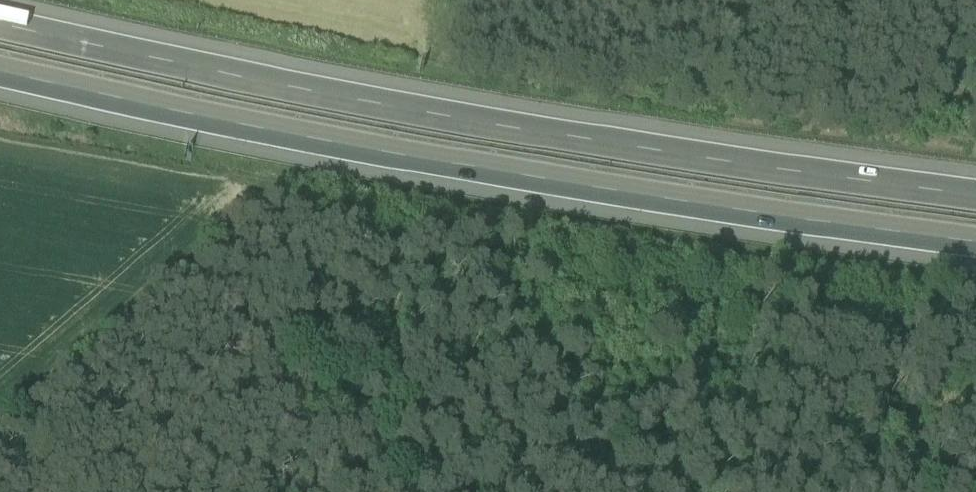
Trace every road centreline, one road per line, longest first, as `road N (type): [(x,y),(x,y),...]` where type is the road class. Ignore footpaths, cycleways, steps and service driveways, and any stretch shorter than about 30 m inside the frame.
road 1 (motorway): [(0,71),(641,195),(975,244)]
road 2 (motorway): [(975,194),(319,92),(0,23)]

